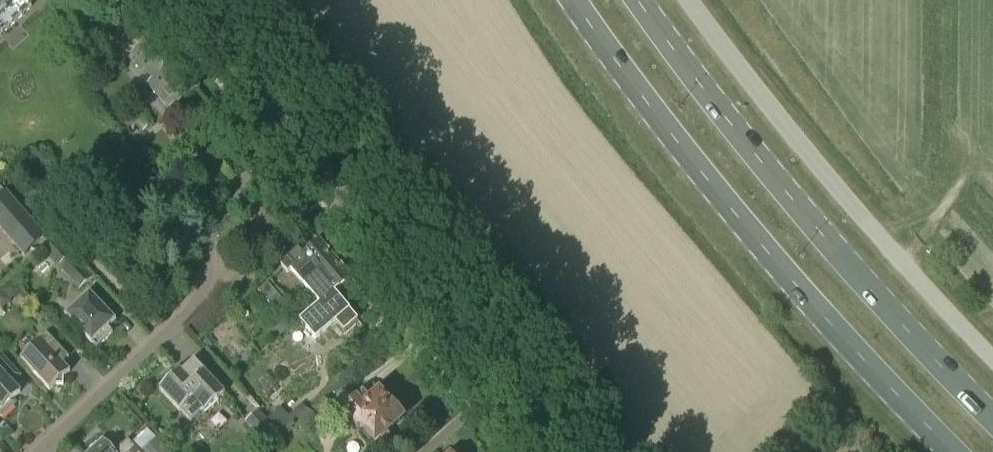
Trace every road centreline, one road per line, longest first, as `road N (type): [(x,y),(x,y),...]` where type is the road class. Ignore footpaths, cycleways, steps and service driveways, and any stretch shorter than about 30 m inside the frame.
road 1 (primary): [(573,0),(758,242),(953,451)]
road 2 (primary): [(992,419),(765,168),(638,0)]
road 3 (unclassified): [(992,359),(773,113),(687,0)]
road 4 (residential): [(42,451),(205,297),(207,224),(298,136)]
road 5 (residential): [(570,451),(298,136)]
road 6 (residential): [(298,136),(183,0)]

